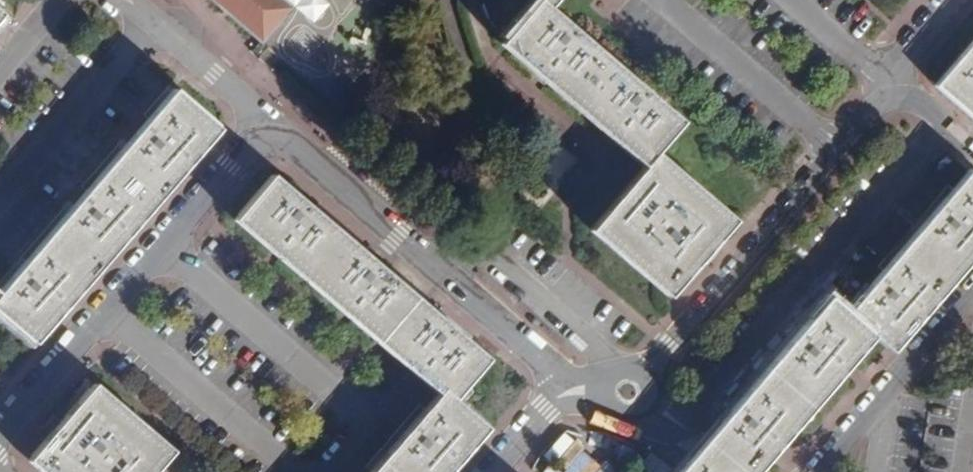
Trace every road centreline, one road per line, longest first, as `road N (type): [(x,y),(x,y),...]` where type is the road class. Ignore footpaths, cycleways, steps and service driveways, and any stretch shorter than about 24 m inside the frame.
road 1 (residential): [(629,392),(874,112),(897,99),(906,55),(953,0)]
road 2 (residential): [(0,430),(267,125)]
road 3 (residential): [(566,388),(267,125)]
road 4 (residential): [(818,471),(972,292)]
road 5 (residential): [(267,125),(127,0)]
road 6 (residential): [(738,471),(629,392)]

